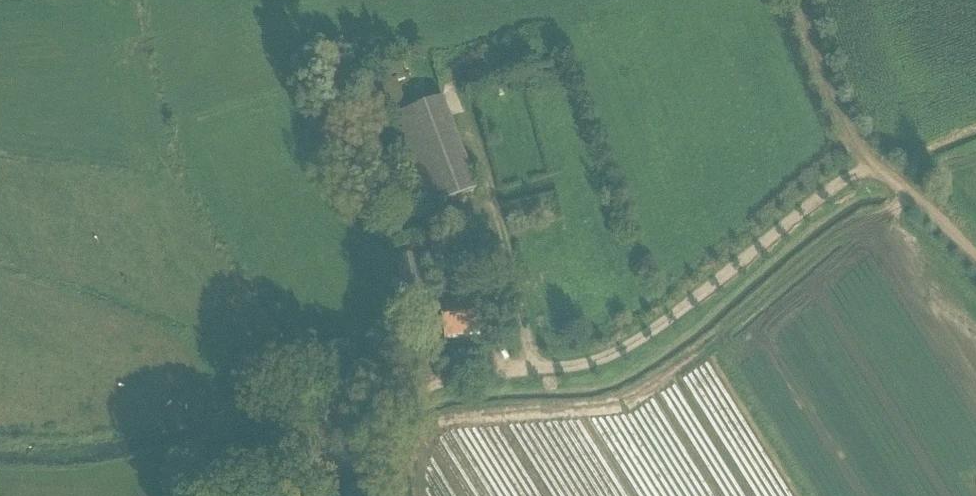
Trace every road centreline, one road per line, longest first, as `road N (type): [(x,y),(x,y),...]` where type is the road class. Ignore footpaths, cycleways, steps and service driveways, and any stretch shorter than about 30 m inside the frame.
road 1 (track): [(863,167),(685,312),(609,362),(441,382),(405,398),(278,495)]
road 2 (track): [(863,167),(827,111),(793,0)]
road 3 (track): [(975,258),(863,167)]

